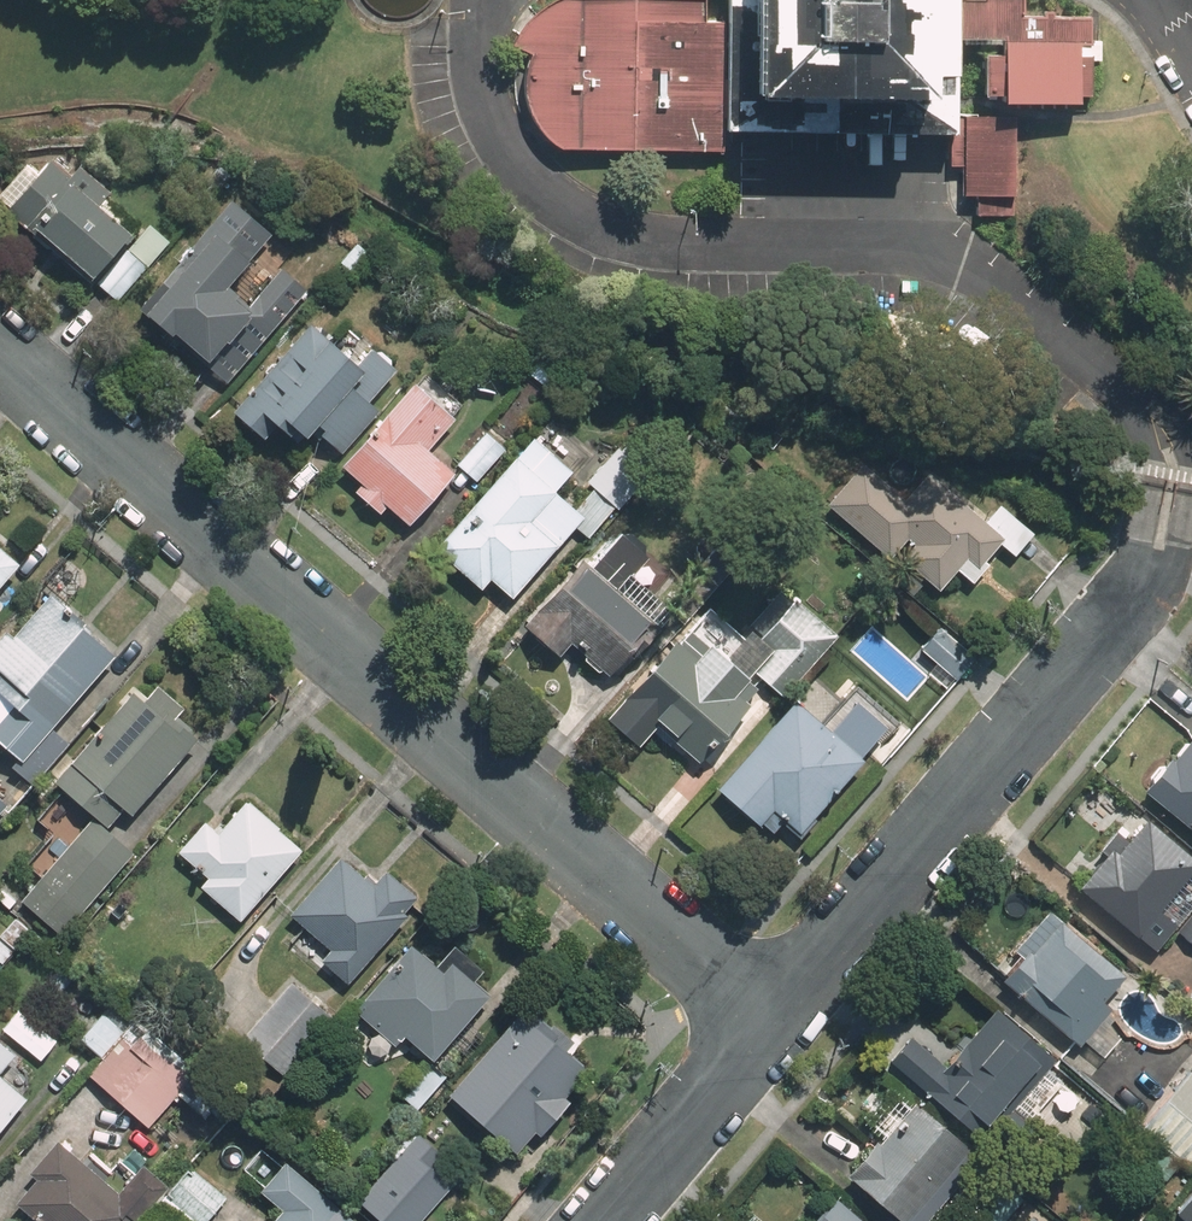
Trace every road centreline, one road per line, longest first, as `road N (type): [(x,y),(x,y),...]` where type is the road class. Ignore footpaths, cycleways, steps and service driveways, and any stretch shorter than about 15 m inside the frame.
road 1 (residential): [(777,1024),(0,342)]
road 2 (residential): [(777,1024),(1133,596)]
road 3 (residential): [(608,1220),(777,1024)]

